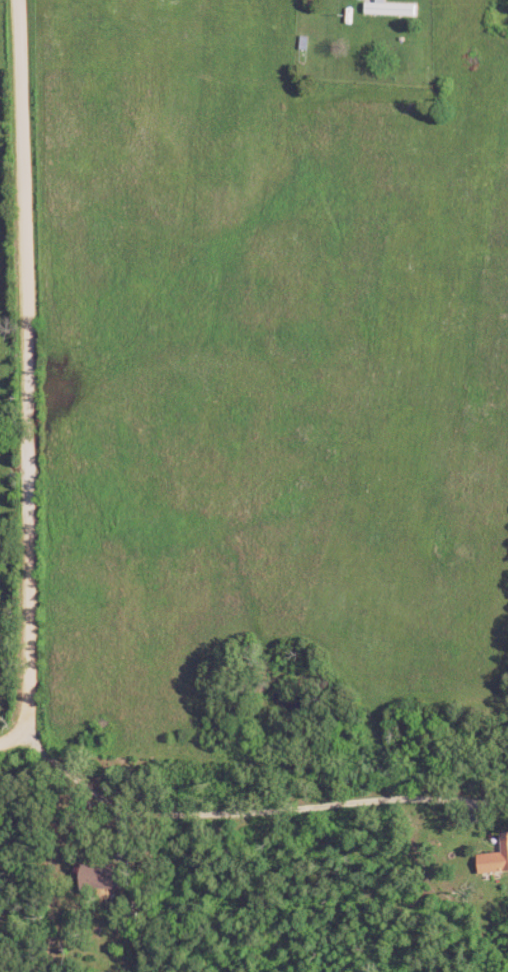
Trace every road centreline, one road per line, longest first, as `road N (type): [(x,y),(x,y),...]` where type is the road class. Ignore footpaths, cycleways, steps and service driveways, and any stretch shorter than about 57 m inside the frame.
road 1 (residential): [(0,744),(38,739),(41,447),(30,0)]

